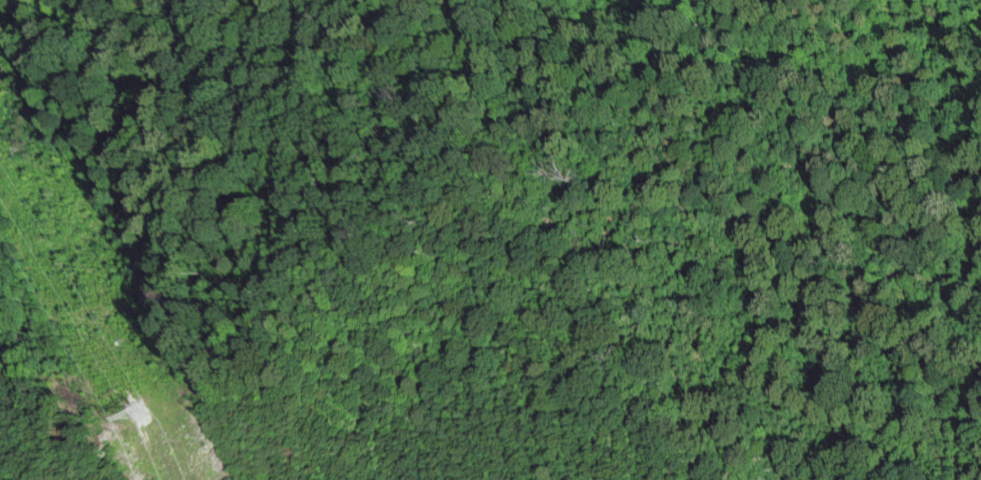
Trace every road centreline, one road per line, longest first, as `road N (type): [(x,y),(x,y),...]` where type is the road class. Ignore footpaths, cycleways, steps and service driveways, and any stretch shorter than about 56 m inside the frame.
road 1 (track): [(663,479),(559,303),(502,269),(446,256),(372,273),(308,356),(227,388)]

